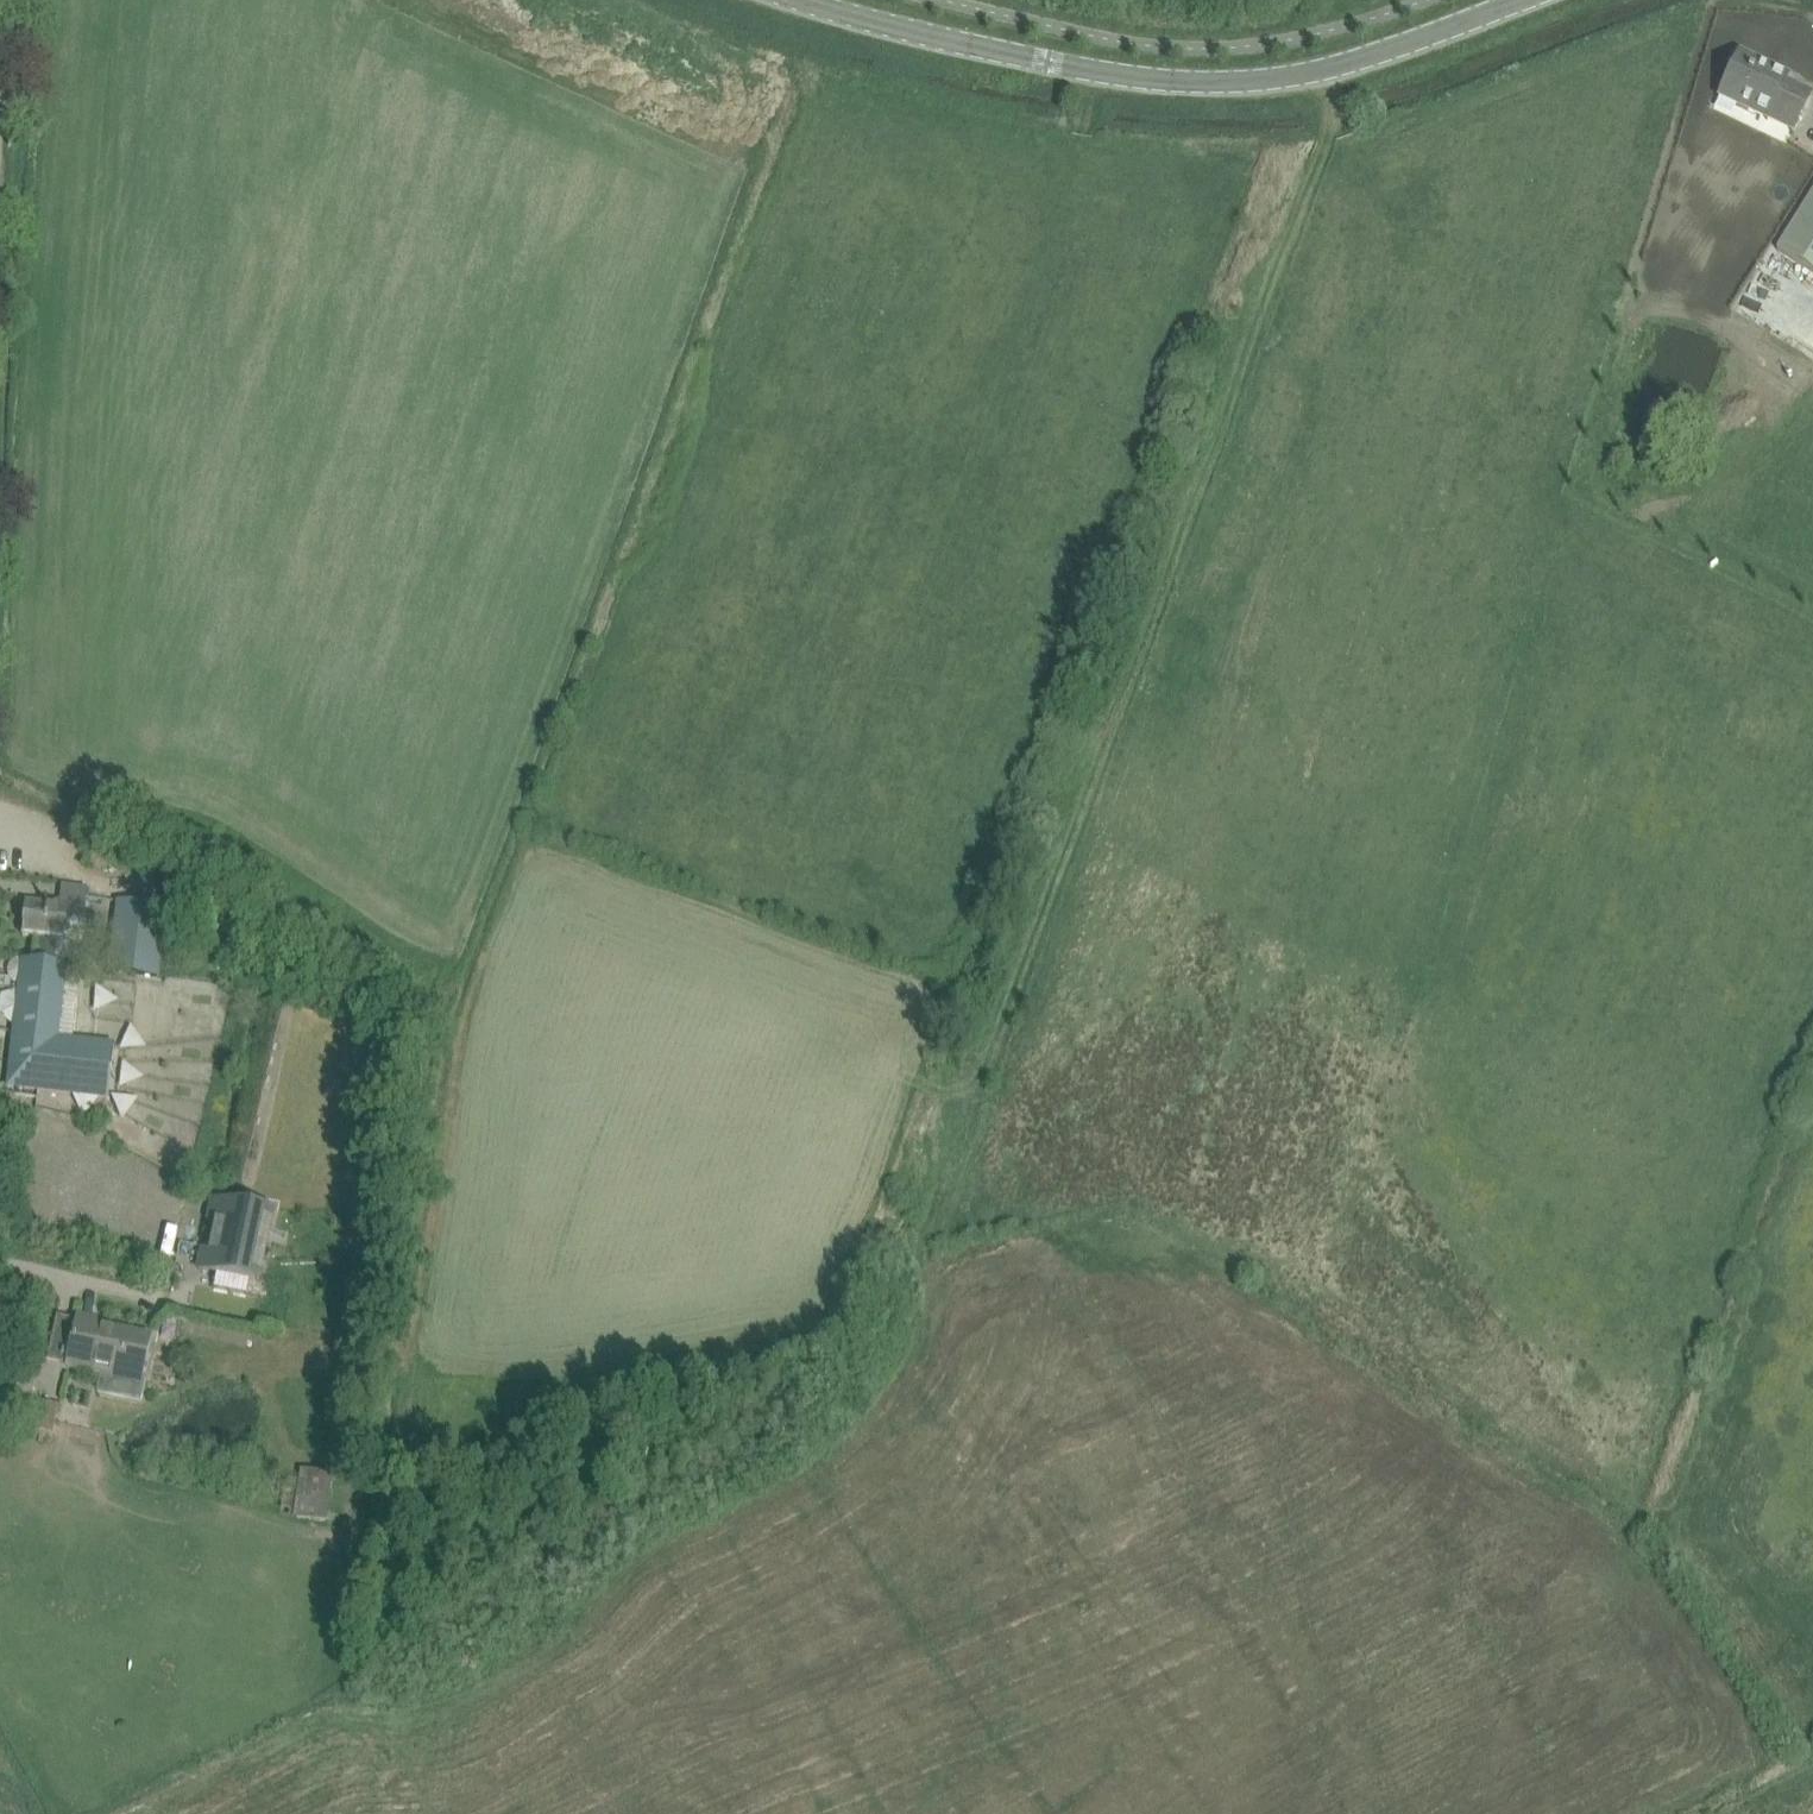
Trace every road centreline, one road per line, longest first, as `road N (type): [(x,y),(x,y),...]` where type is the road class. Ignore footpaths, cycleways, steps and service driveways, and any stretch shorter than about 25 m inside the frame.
road 1 (tertiary): [(1514,0),(1337,63),(1247,80),(1150,78),(1048,61),(804,0)]

